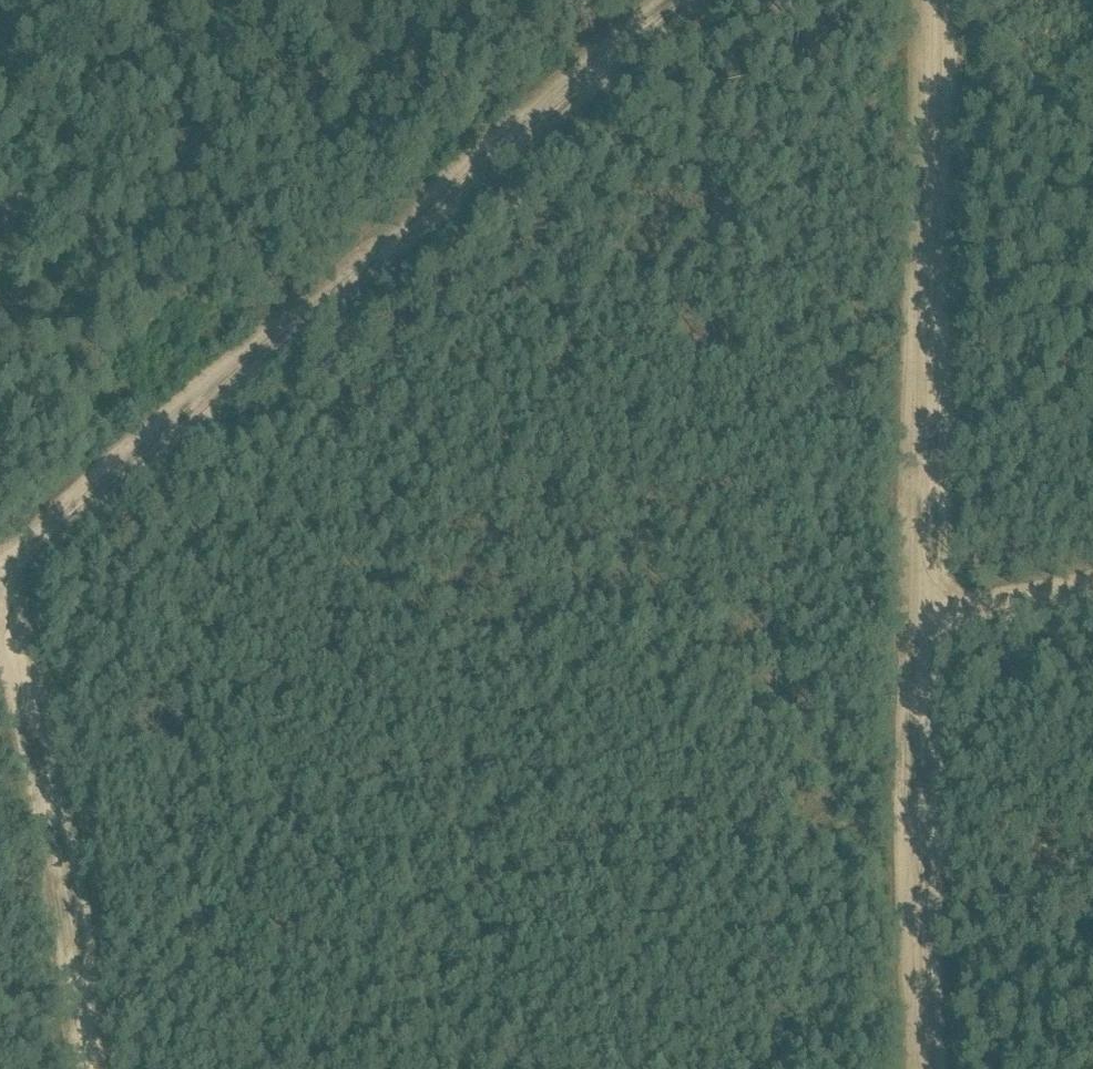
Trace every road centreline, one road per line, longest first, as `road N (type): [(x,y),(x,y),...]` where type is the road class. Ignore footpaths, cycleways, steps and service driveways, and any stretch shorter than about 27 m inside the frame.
road 1 (track): [(923,0),(919,957),(930,1068)]
road 2 (track): [(0,562),(679,0)]
road 3 (track): [(94,1068),(0,570)]
road 4 (track): [(1092,598),(925,630)]

